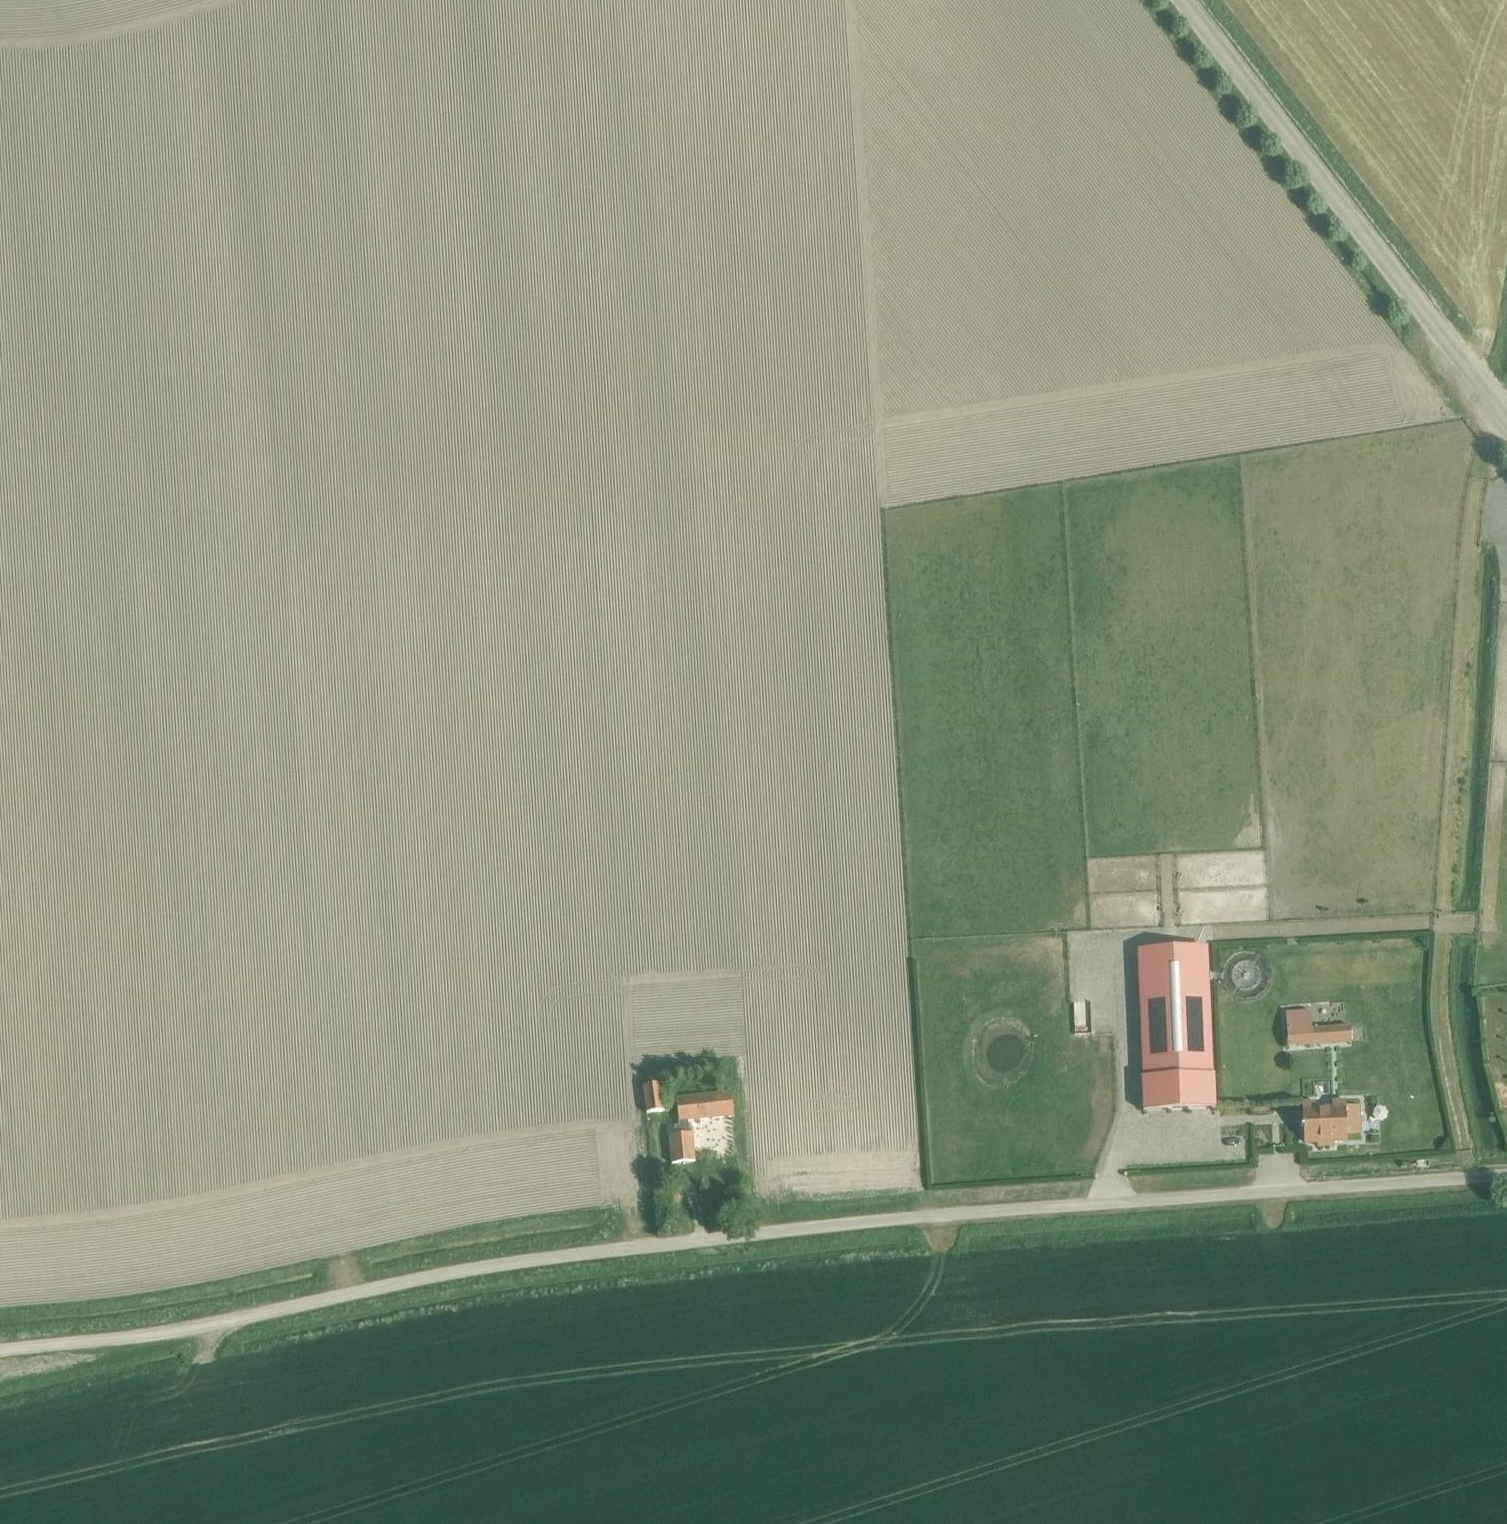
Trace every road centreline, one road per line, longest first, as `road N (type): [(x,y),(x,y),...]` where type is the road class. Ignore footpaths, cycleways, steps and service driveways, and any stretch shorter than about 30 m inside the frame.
road 1 (unclassified): [(1506,1174),(936,1214),(560,1255),(212,1324),(0,1351)]
road 2 (tertiary): [(1506,419),(1181,0)]

